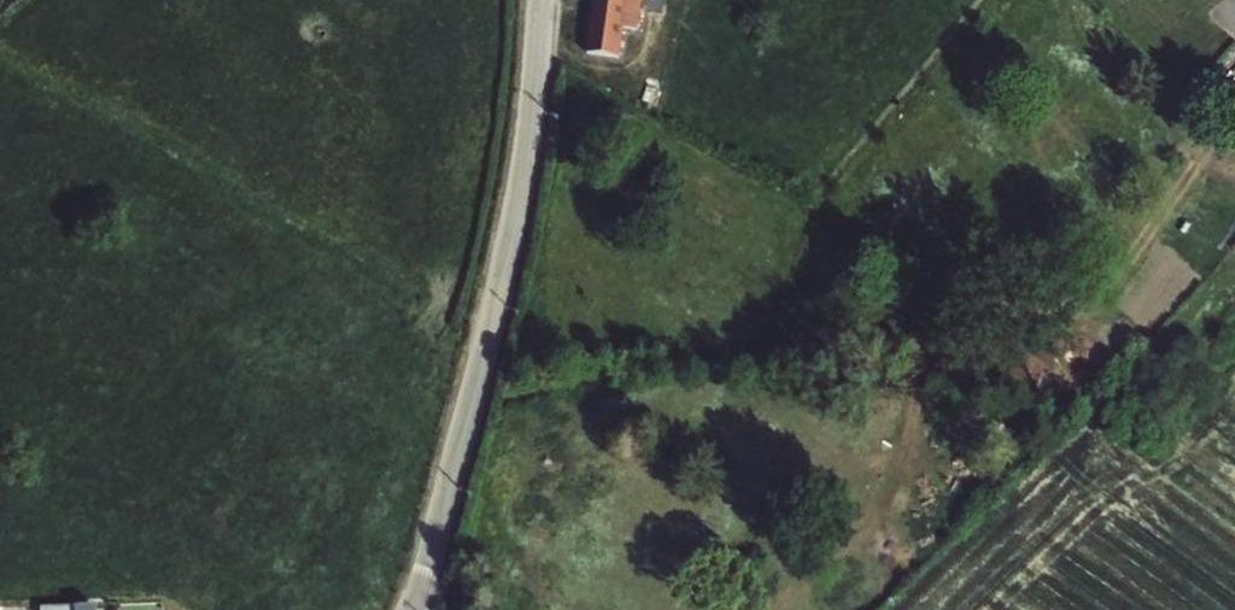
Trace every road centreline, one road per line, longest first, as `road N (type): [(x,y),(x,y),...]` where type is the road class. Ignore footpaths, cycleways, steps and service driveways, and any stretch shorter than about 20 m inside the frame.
road 1 (residential): [(540,0),(506,256),(412,609)]

